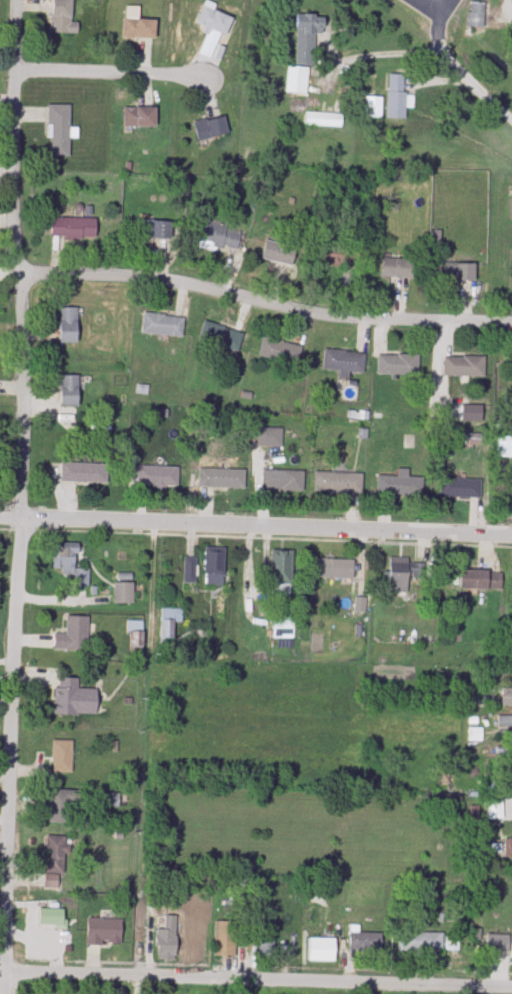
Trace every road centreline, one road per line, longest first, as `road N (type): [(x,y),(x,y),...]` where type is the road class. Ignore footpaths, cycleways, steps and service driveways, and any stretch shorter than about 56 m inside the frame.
road 1 (residential): [(16,0),(20,523)]
road 2 (residential): [(511,539),(0,523)]
road 3 (residential): [(511,332),(340,326),(155,287),(23,285)]
road 4 (residential): [(5,993),(20,523)]
road 5 (residential): [(427,993),(5,983)]
road 6 (residential): [(15,79),(209,83)]

